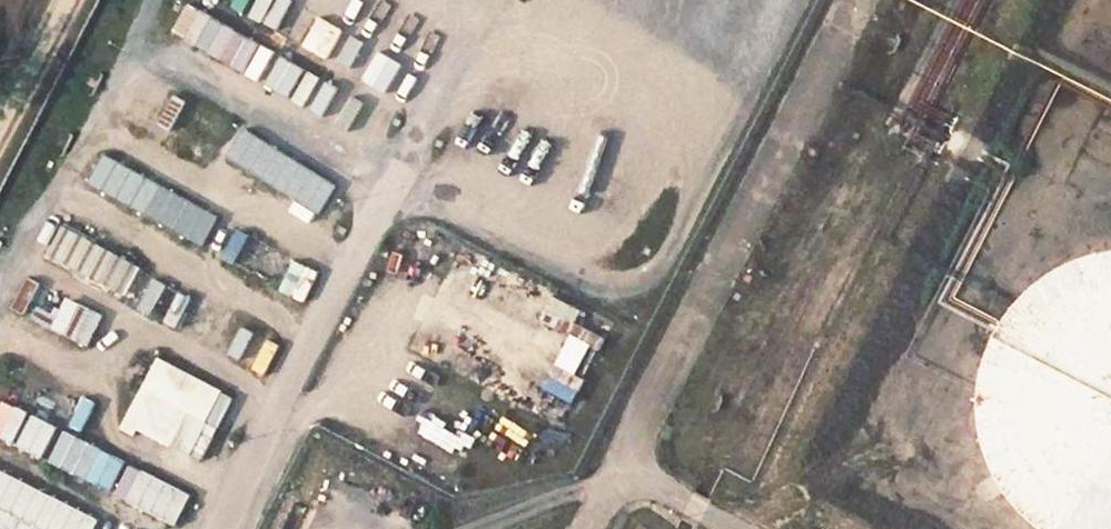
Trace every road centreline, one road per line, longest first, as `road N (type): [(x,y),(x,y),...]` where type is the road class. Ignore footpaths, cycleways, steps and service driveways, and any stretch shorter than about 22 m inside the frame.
road 1 (track): [(0,116),(60,0)]

